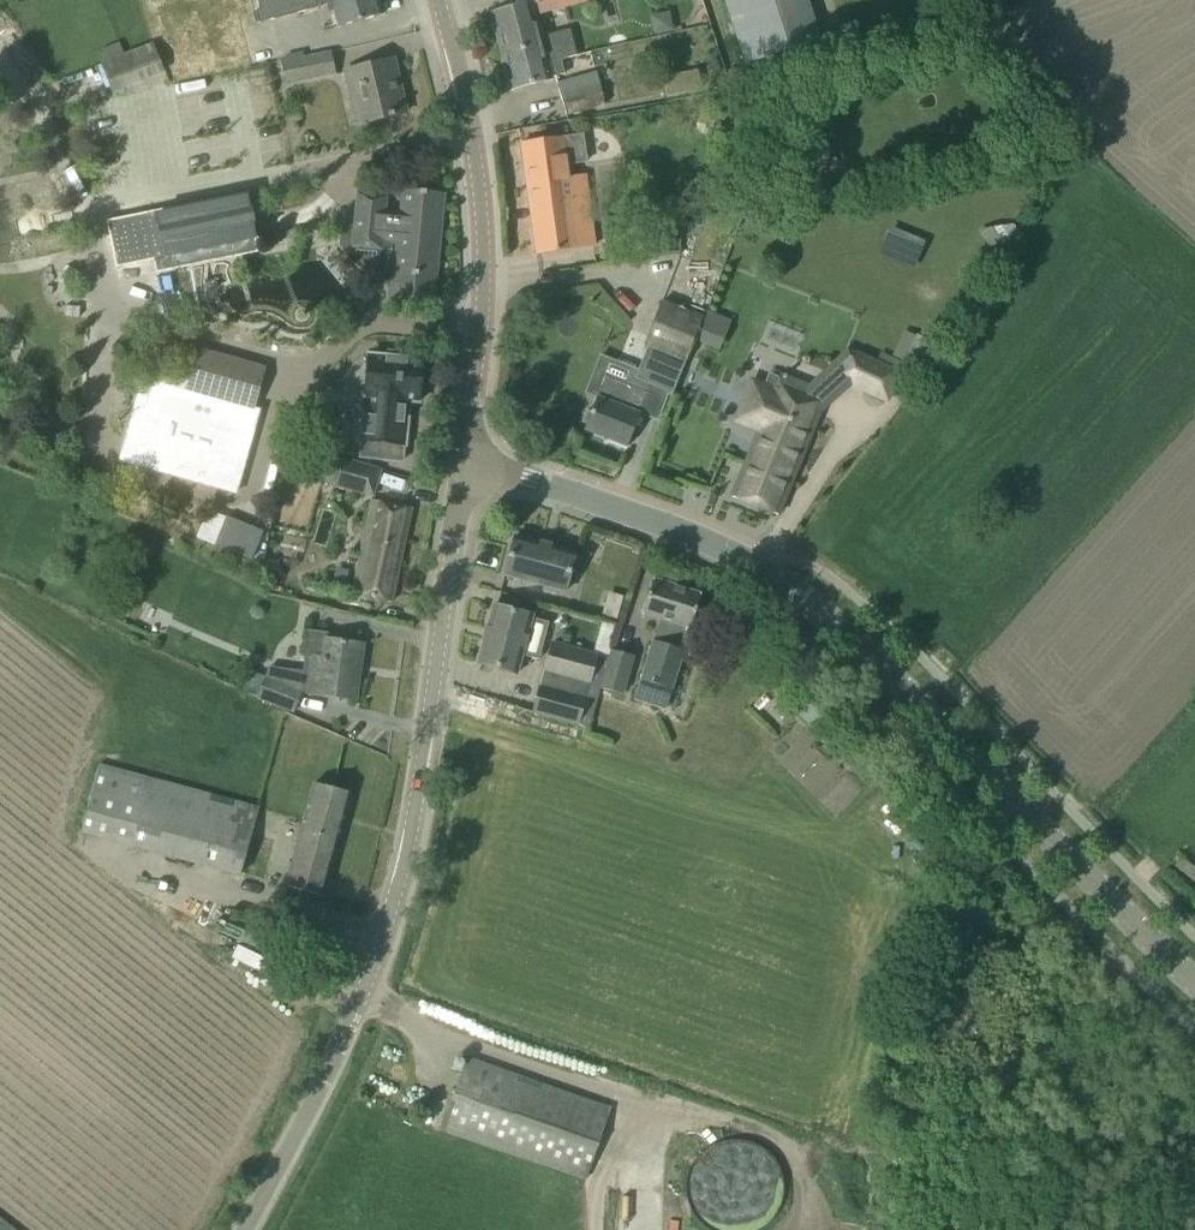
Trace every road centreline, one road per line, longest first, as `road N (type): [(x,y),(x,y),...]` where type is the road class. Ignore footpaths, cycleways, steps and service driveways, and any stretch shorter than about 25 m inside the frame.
road 1 (unclassified): [(241,1229),(349,1027),(411,837),(462,457)]
road 2 (tertiary): [(823,610),(944,721),(1105,897),(1194,980)]
road 3 (tertiary): [(462,457),(481,235),(440,0)]
road 4 (tertiary): [(823,610),(749,557),(462,457)]

